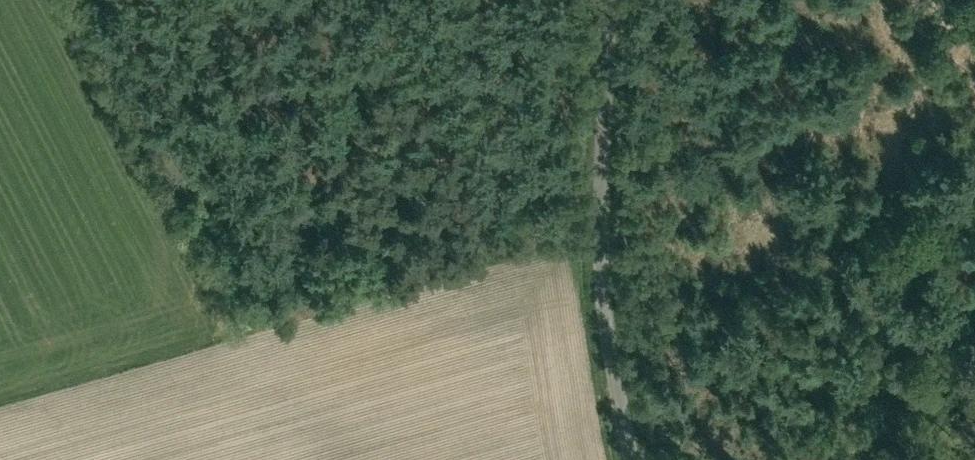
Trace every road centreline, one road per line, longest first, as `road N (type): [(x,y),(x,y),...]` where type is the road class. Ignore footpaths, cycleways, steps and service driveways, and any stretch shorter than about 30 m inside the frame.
road 1 (unclassified): [(635,459),(606,258),(614,0)]

